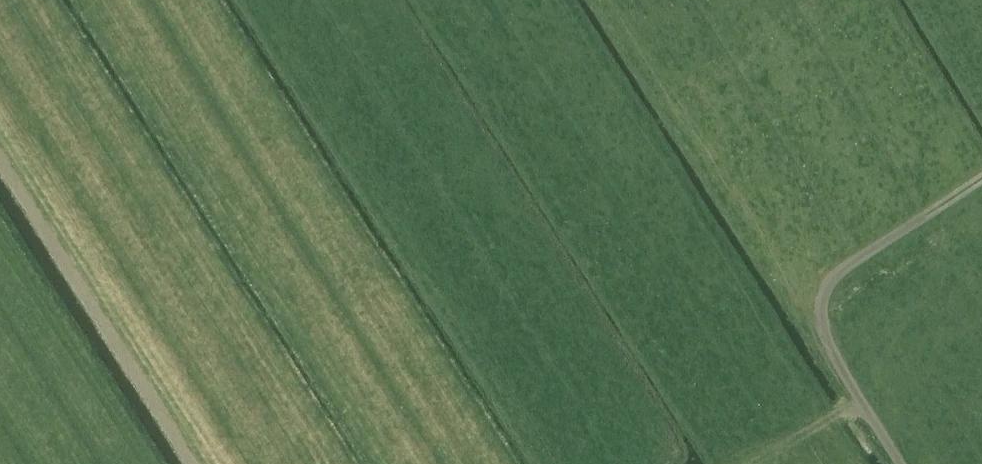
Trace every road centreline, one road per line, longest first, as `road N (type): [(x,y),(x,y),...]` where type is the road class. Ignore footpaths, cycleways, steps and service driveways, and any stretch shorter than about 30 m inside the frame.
road 1 (track): [(902,463),(825,343),(826,289),(850,262),(981,178)]

